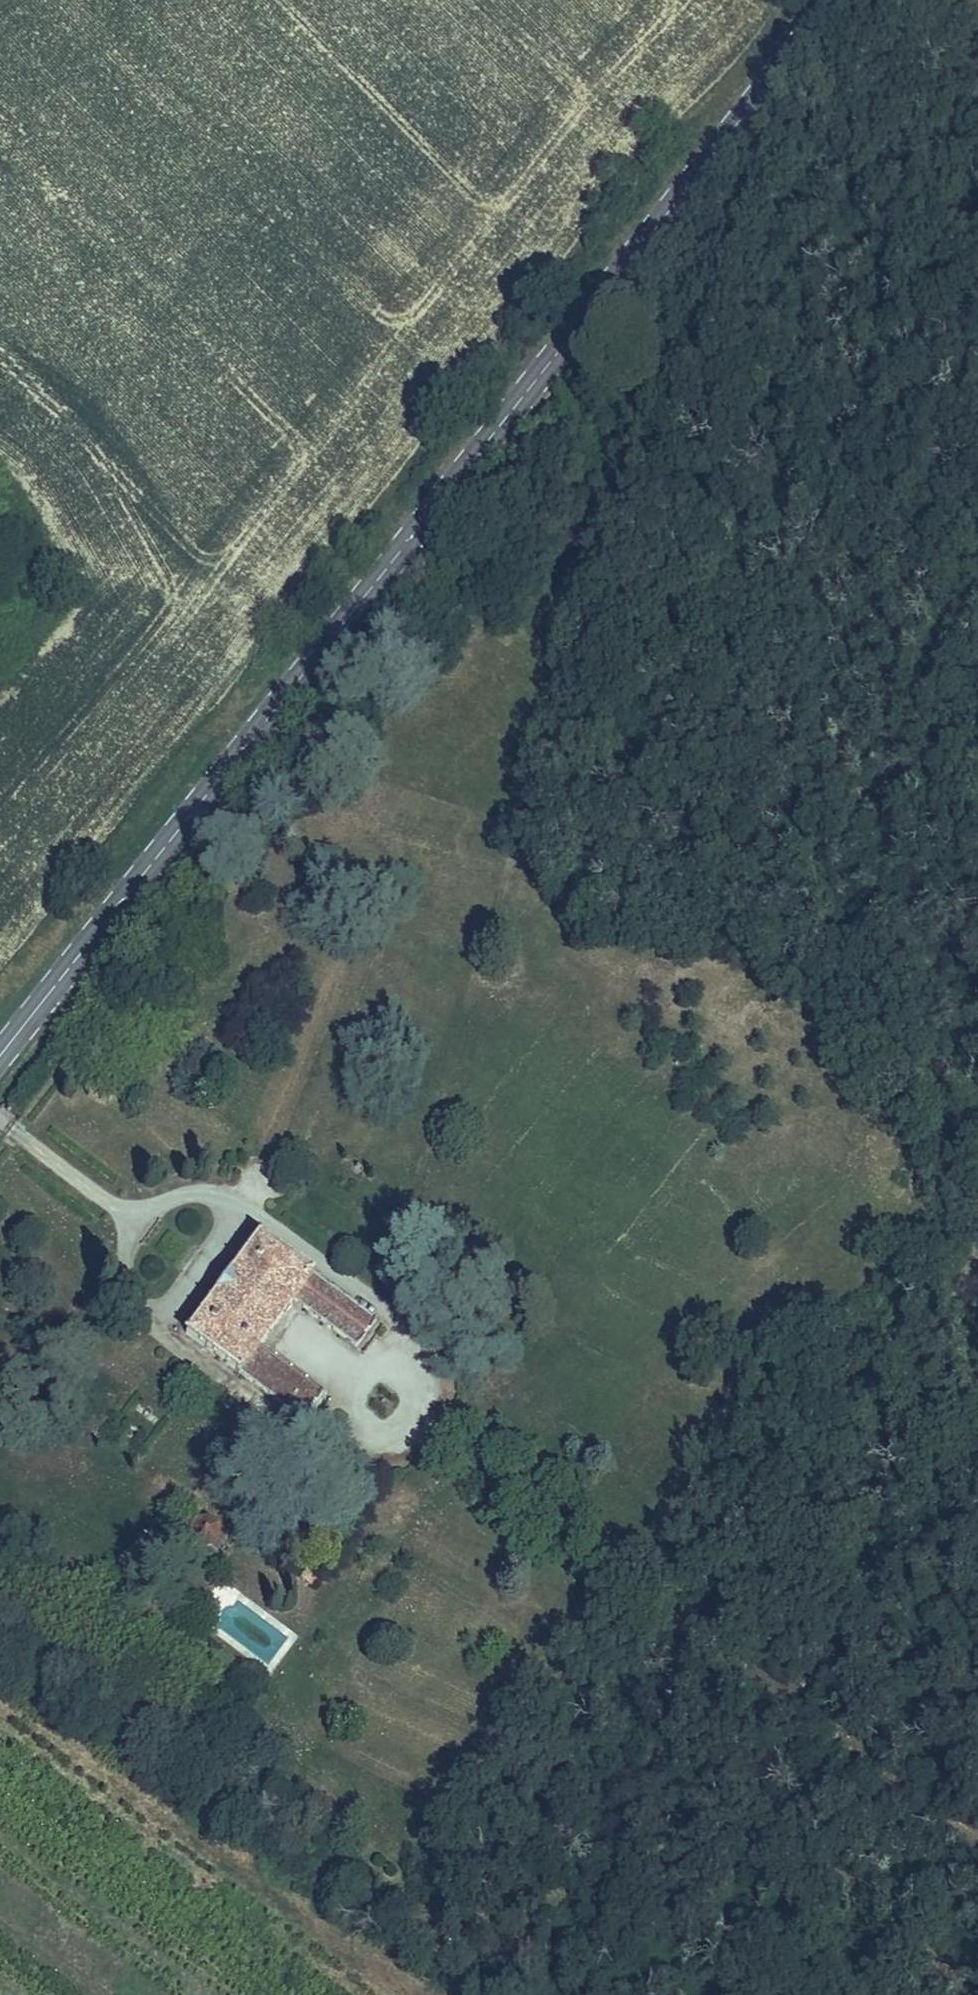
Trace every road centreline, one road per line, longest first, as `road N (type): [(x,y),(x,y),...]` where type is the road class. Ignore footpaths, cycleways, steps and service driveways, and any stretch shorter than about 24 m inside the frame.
road 1 (secondary): [(0,1060),(840,0)]

